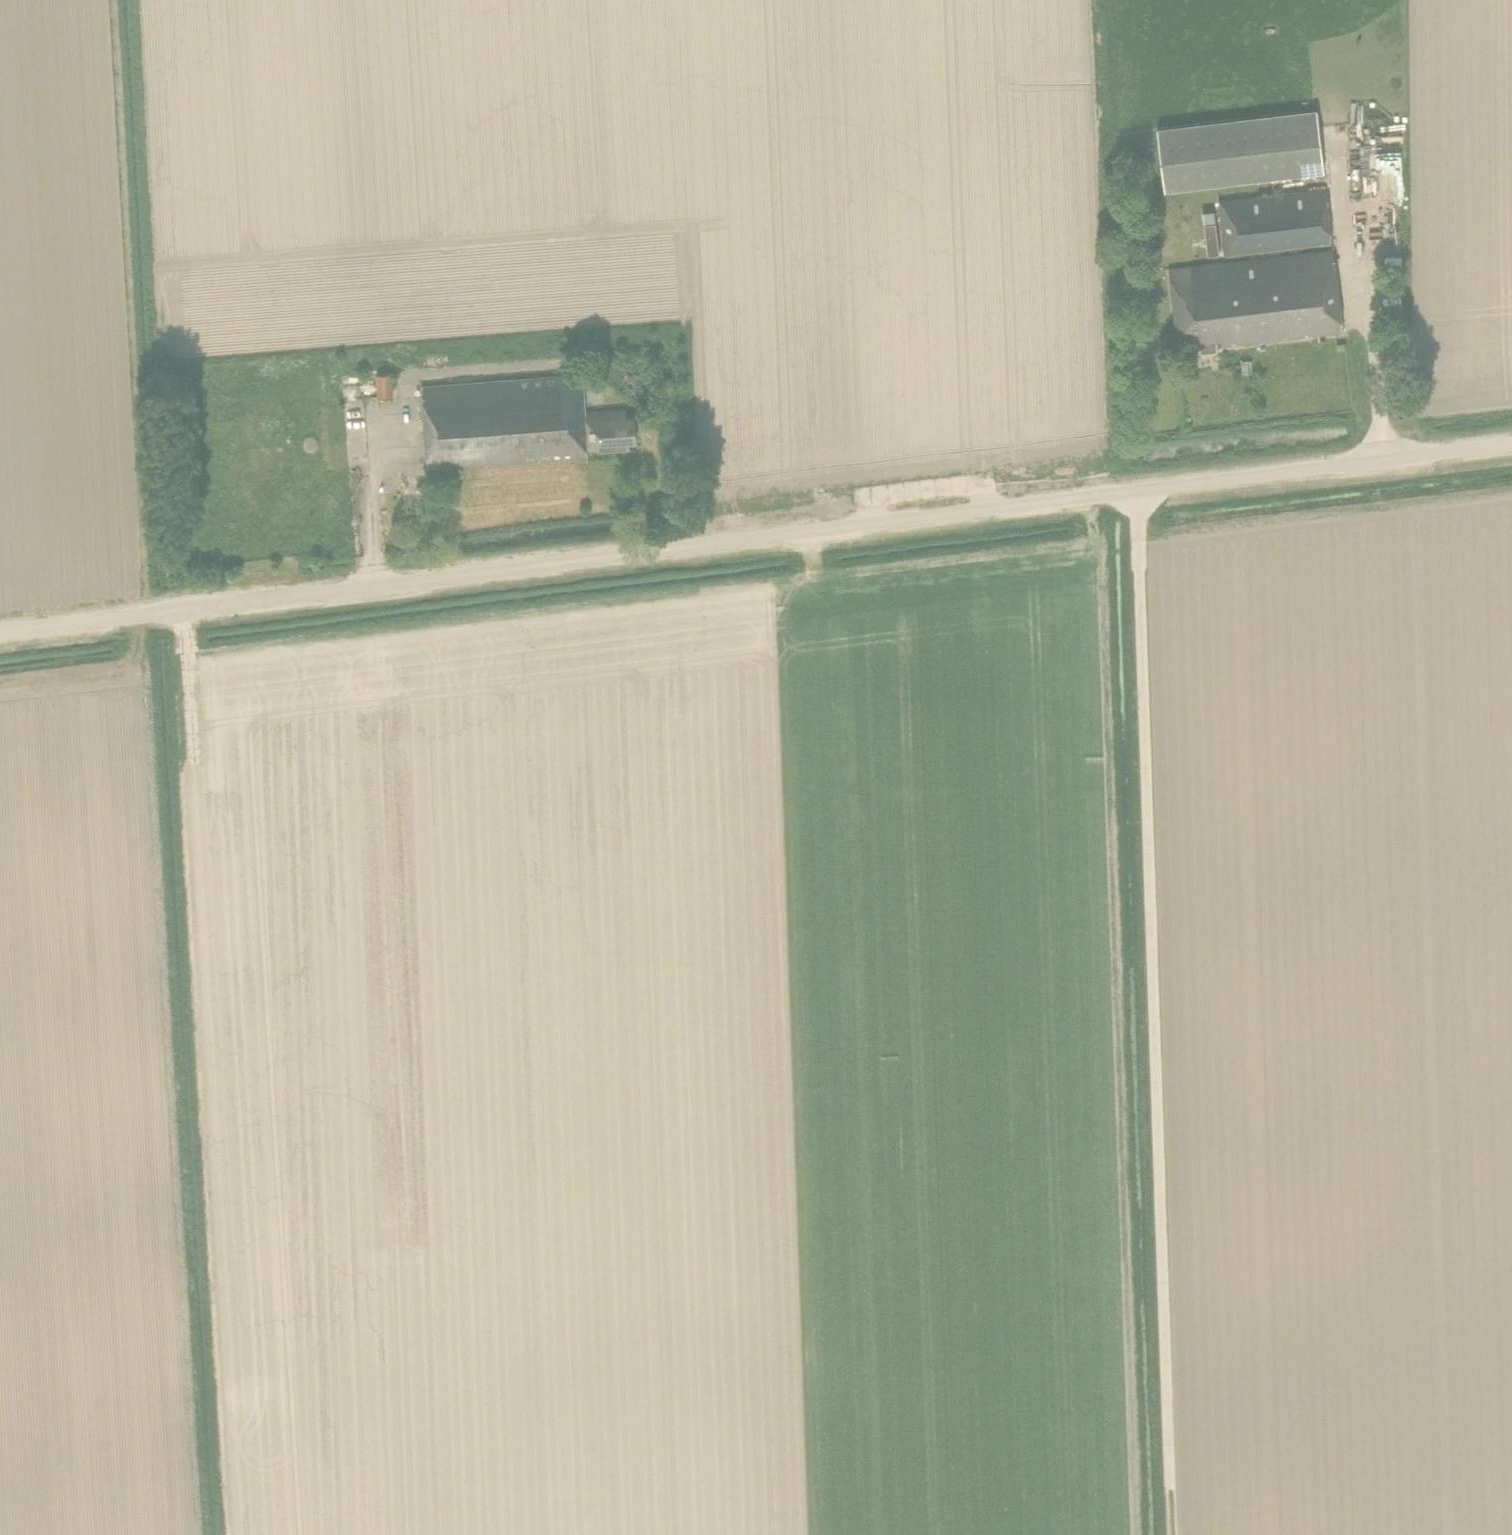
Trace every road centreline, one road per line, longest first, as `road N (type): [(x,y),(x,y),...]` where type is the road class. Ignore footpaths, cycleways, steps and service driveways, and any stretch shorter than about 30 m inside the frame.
road 1 (unclassified): [(0,636),(1511,450)]
road 2 (track): [(1180,1478),(1134,496)]

